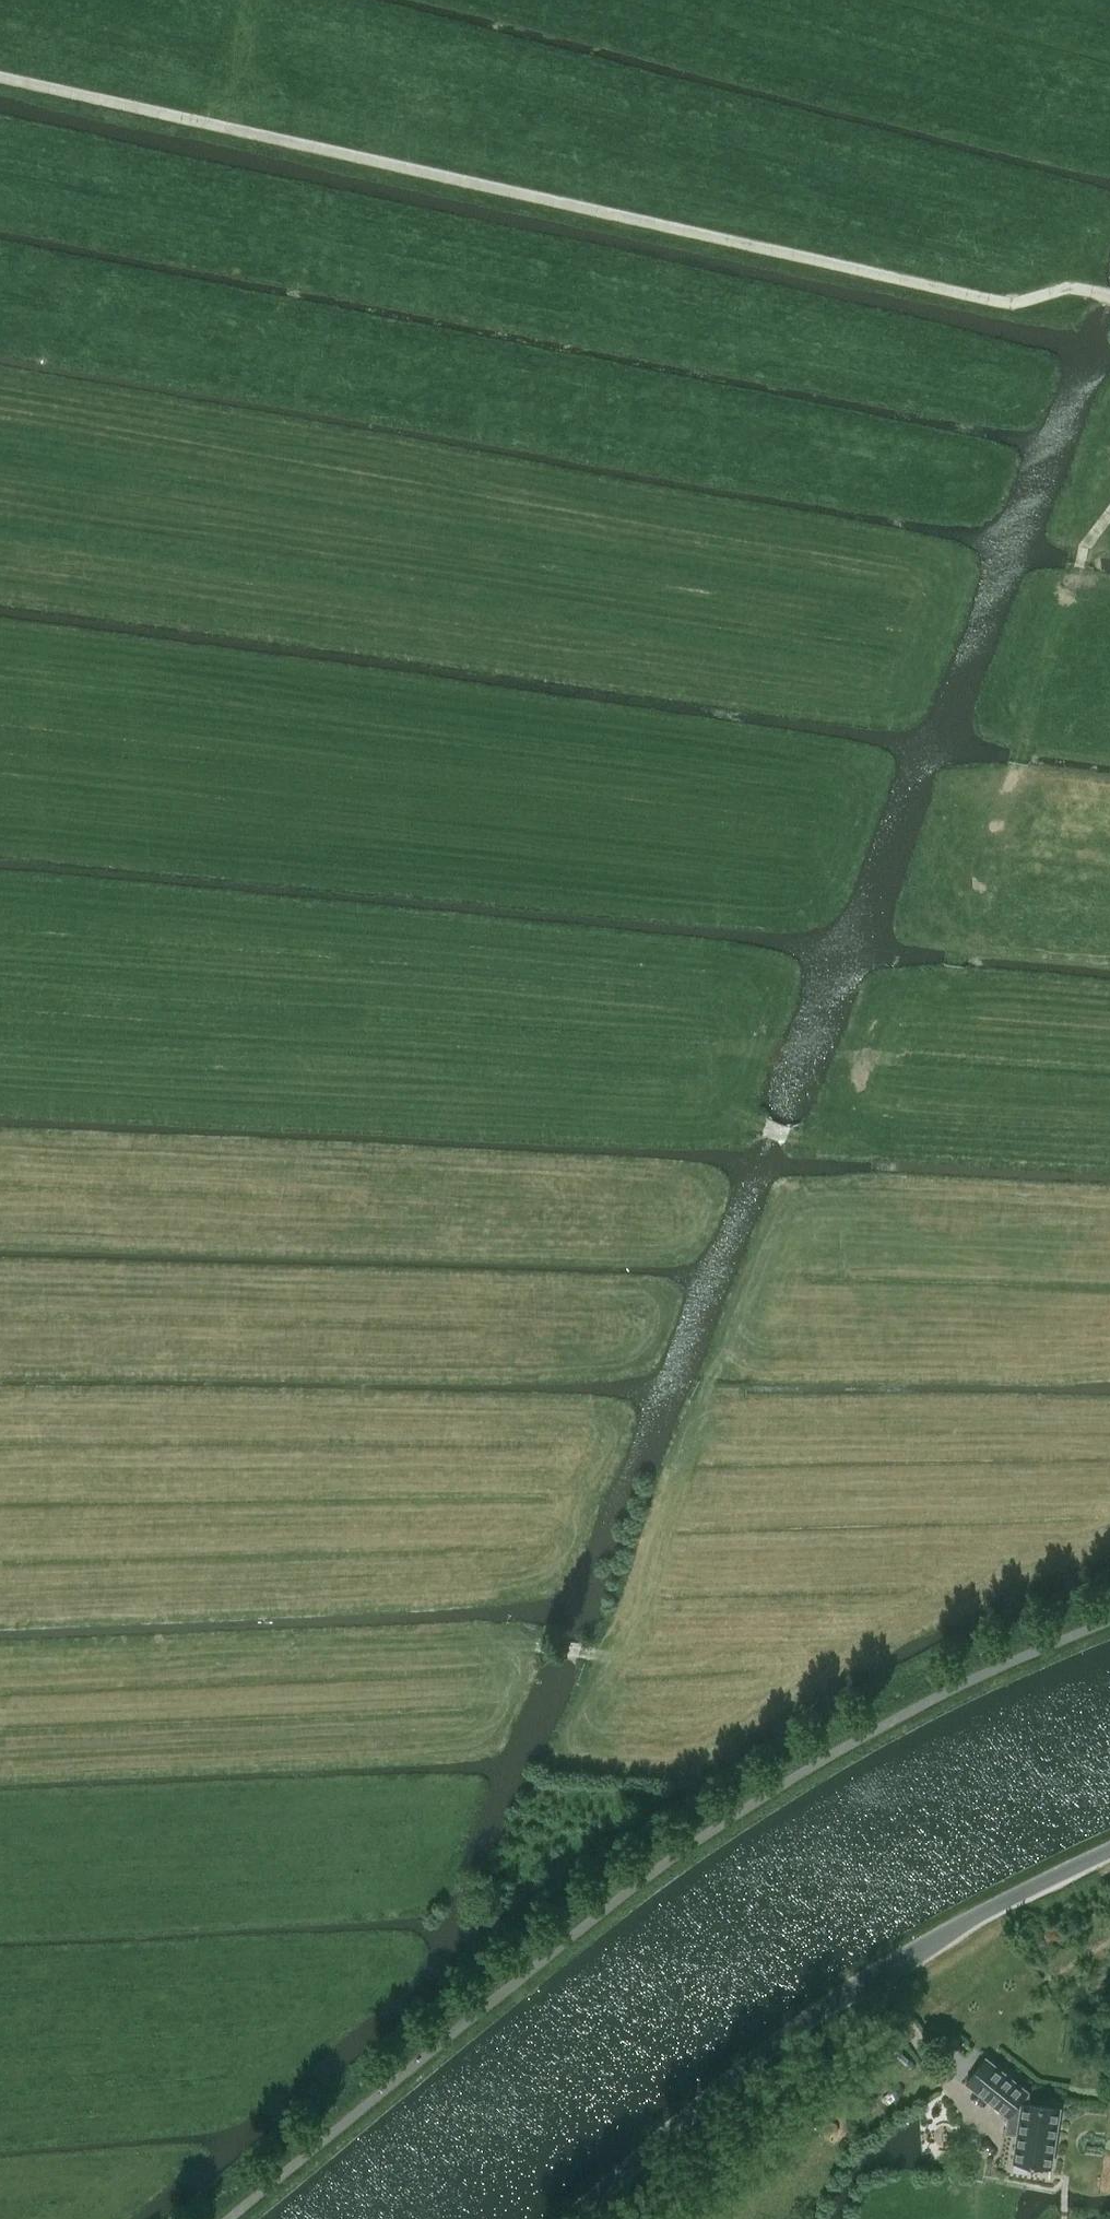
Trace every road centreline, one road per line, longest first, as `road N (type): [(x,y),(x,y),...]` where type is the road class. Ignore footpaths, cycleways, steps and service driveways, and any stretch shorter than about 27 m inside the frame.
road 1 (track): [(1095,286),(1077,283),(999,313),(0,94)]
road 2 (unclassified): [(578,2218),(828,2004),(1109,1857)]

